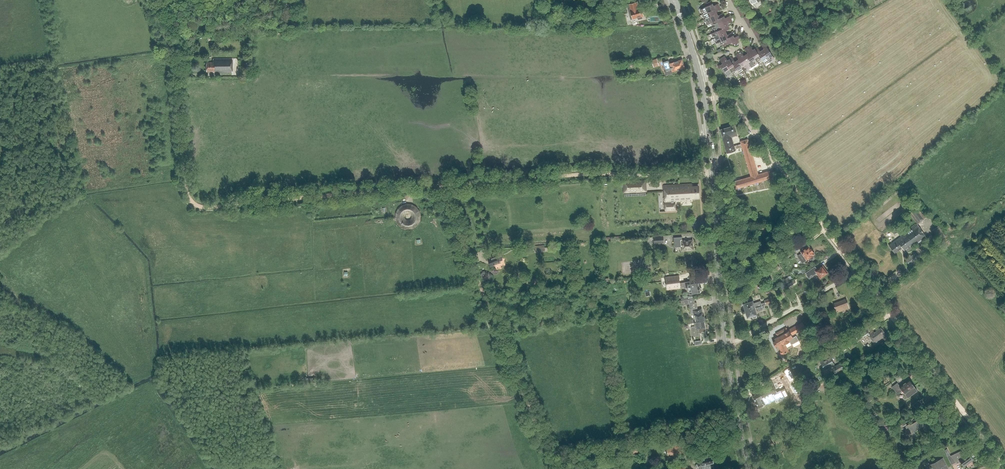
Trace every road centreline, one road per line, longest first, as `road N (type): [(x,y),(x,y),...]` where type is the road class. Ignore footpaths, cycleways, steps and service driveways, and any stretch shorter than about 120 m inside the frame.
road 1 (track): [(148,0),(171,56),(186,188),(197,206),(441,185)]
road 2 (residential): [(1004,467),(769,152)]
road 3 (secondary): [(749,468),(719,296),(705,101)]
road 4 (track): [(553,468),(441,185)]
road 5 (track): [(441,185),(707,173)]

